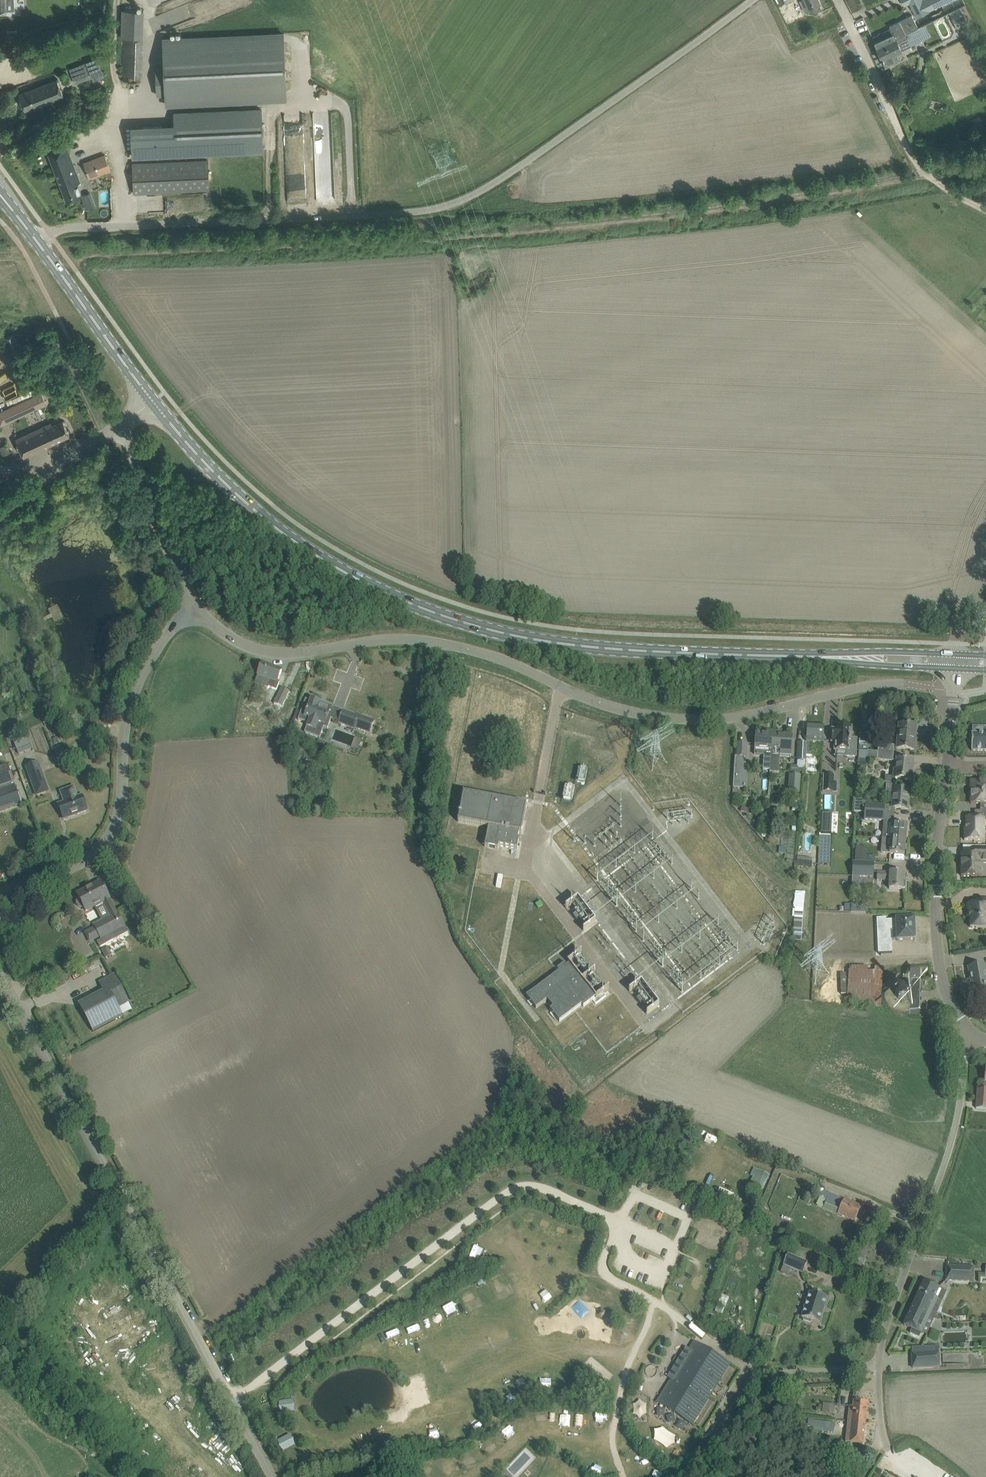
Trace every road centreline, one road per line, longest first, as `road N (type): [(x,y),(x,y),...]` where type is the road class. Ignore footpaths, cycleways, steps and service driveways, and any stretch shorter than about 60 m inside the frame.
road 1 (unclassified): [(196,604),(222,632),(255,650),(435,640),(501,657),(571,694),(648,716),(736,717),(879,684),(954,692)]
road 2 (unclassified): [(37,242),(71,228),(449,205),(522,164),(752,0)]
road 3 (secondary): [(819,657),(574,645),(421,608),(268,522),(152,399)]
road 4 (unclassified): [(272,1476),(0,975)]
road 5 (residential): [(887,1445),(878,1392),(884,1332),(949,1151),(973,1035)]
road 6 (unclassified): [(0,893),(85,860),(113,832),(130,700),(159,643),(196,604)]
road 7 (residential): [(973,1035),(945,991),(937,953),(934,878),(947,765)]
road 8 (secondary): [(152,399),(37,242)]
road 9 (unclassified): [(196,604),(158,541),(117,428)]
road 10 (track): [(645,1296),(648,1325),(614,1427),(625,1476)]
road 11 (unclassified): [(0,508),(117,428)]
road 12 (track): [(892,115),(922,170),(985,211)]
road 13 (secondary): [(819,657),(955,668)]
road 14 (secondary): [(955,654),(819,657)]
road 15 (unclassified): [(837,0),(892,115)]

